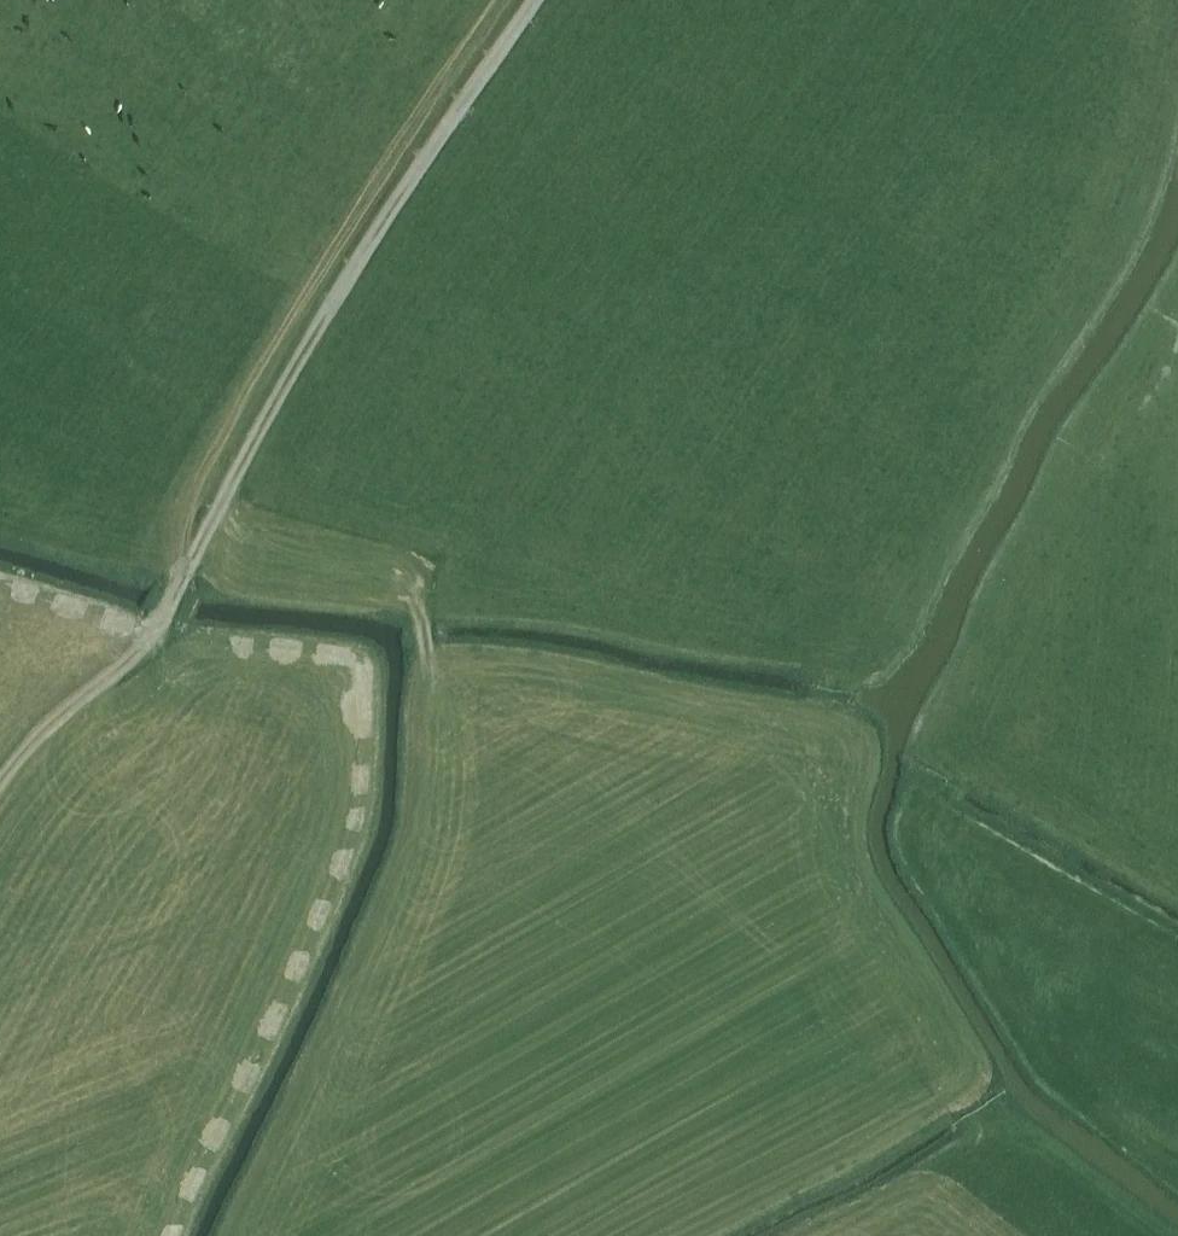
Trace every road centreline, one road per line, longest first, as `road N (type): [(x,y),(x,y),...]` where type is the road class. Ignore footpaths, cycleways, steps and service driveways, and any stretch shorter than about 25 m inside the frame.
road 1 (track): [(0,784),(32,740),(160,625),(355,266),(535,0)]

